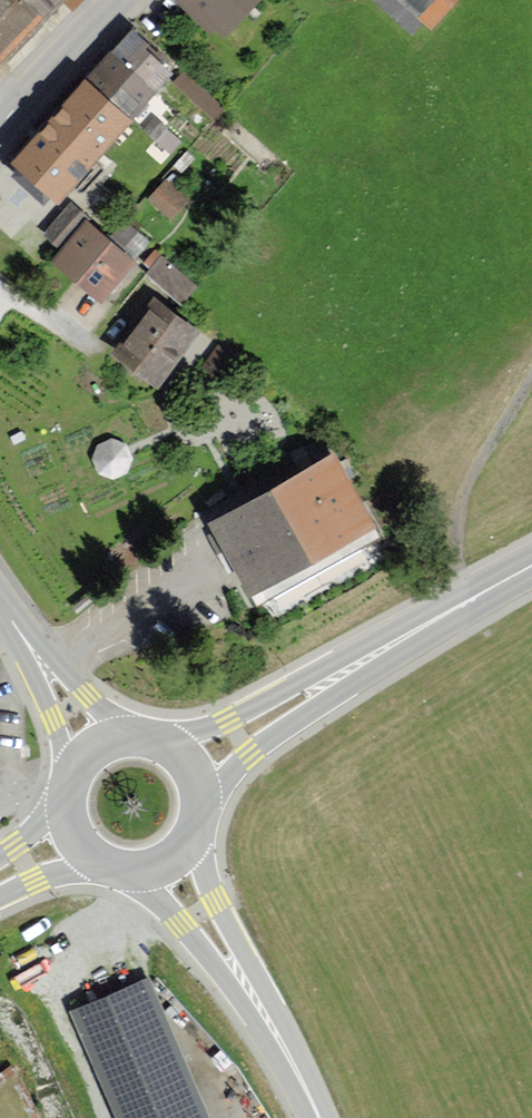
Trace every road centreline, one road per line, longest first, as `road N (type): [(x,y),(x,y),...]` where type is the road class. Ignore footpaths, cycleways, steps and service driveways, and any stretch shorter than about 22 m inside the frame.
road 1 (primary): [(384,652),(230,720),(153,741)]
road 2 (primary): [(202,805),(251,754),(384,652)]
road 3 (primary): [(130,874),(271,1028)]
road 4 (primary): [(271,1028),(193,840)]
road 5 (residential): [(0,133),(121,0)]
road 6 (primary): [(531,570),(384,652)]
road 7 (residential): [(24,636),(69,783)]
road 8 (residential): [(128,738),(24,636)]

